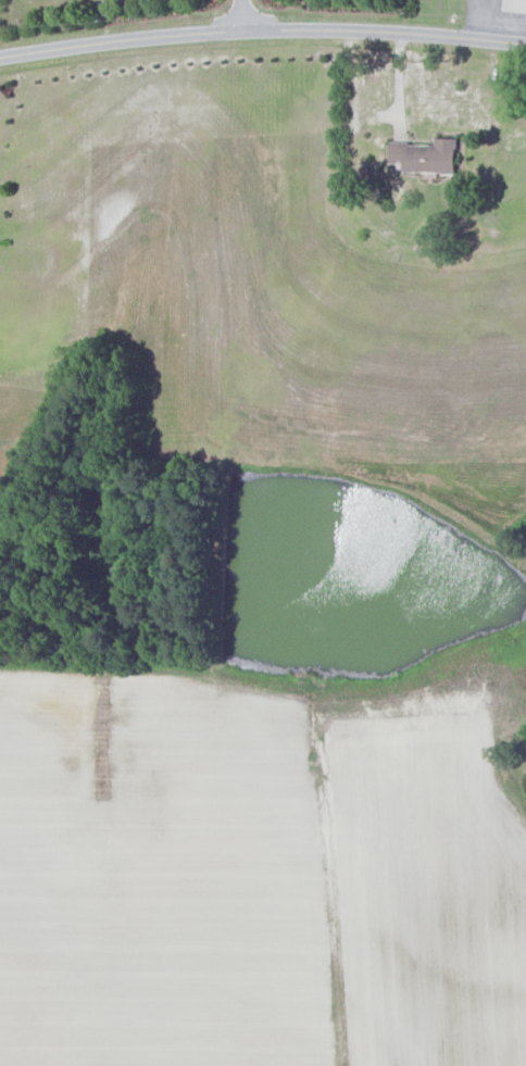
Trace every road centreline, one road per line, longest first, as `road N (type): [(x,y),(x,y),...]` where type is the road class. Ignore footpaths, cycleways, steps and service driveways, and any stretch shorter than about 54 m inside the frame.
road 1 (residential): [(0,58),(248,29),(525,43)]

